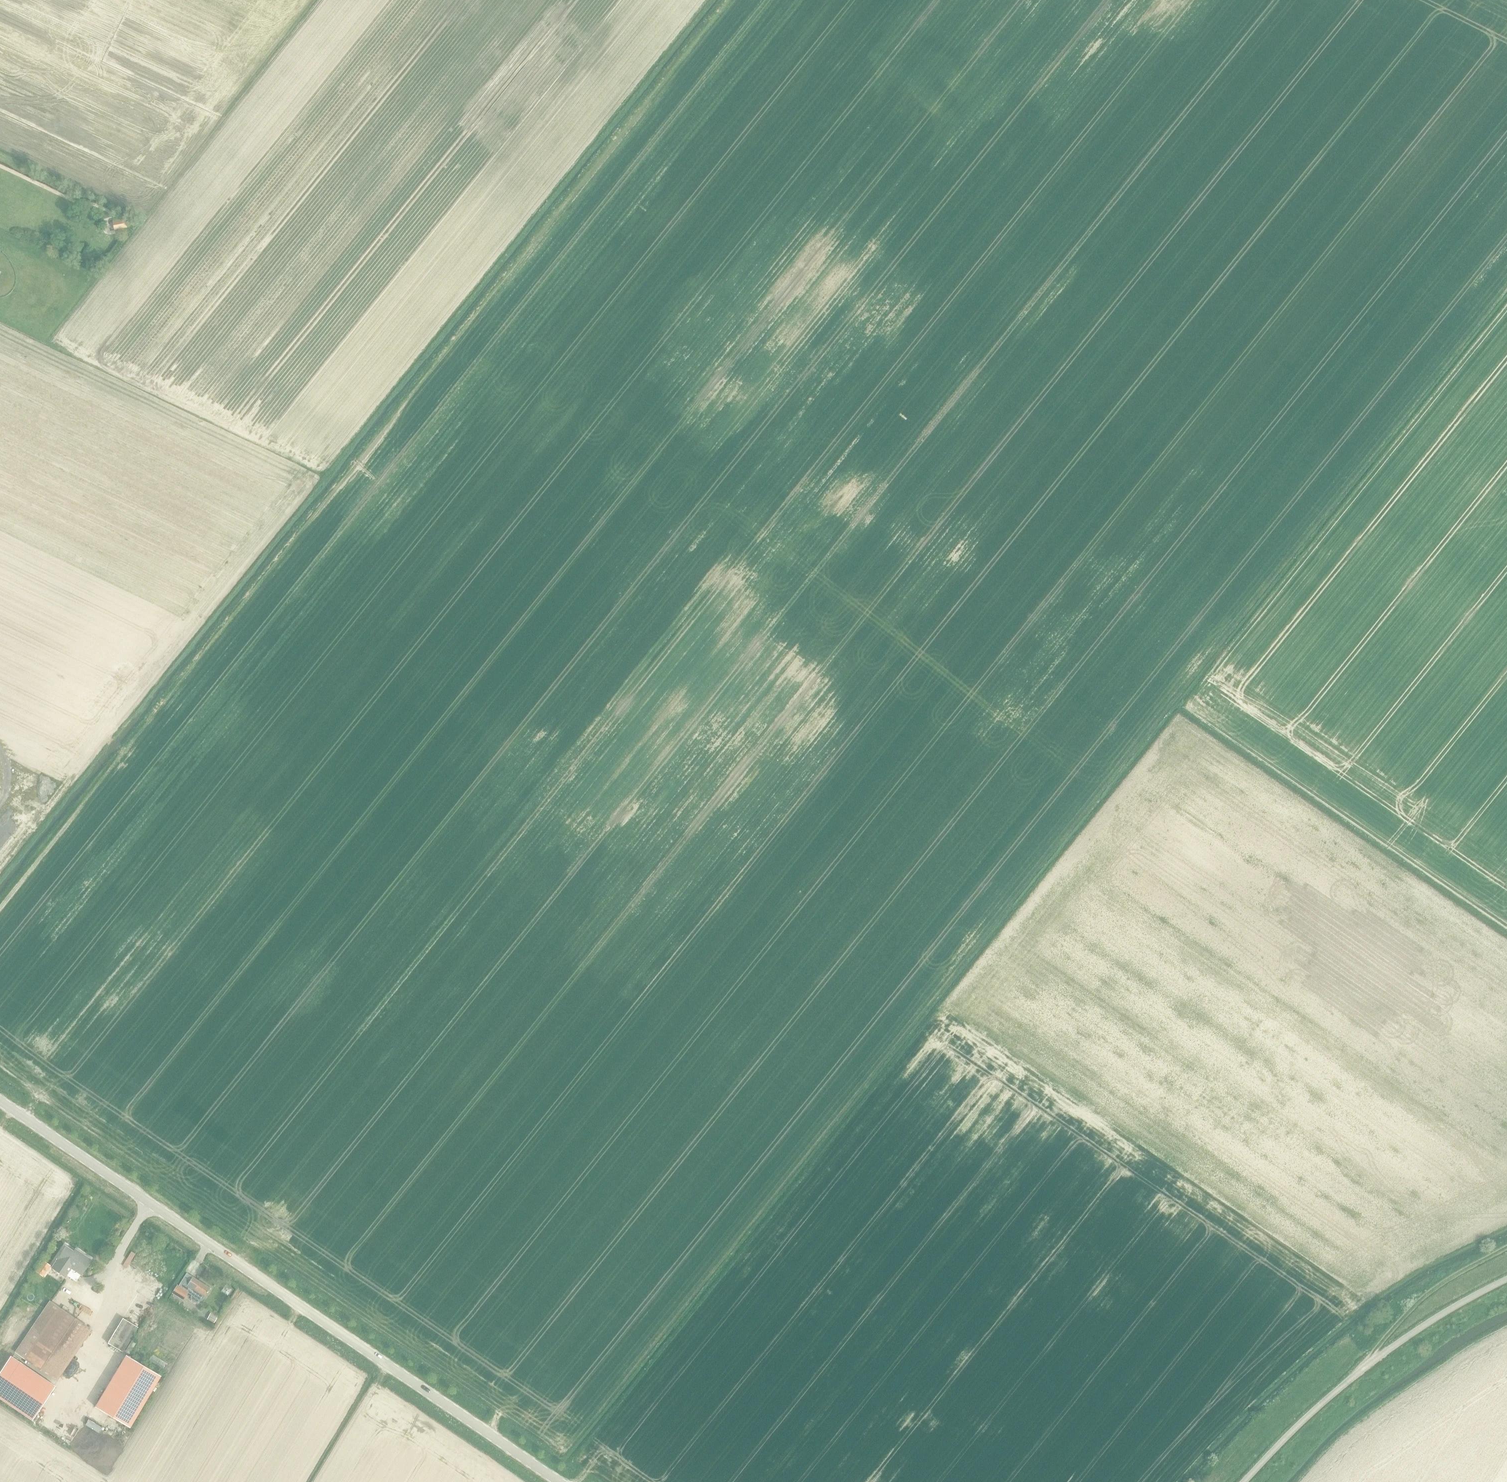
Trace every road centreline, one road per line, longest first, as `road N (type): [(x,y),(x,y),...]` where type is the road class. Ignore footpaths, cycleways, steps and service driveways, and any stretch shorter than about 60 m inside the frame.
road 1 (tertiary): [(562,1481),(0,1100)]
road 2 (unclassified): [(1250,1481),(1364,1368),(1506,1278)]
road 3 (track): [(1364,1368),(1431,1288),(1506,1246)]

